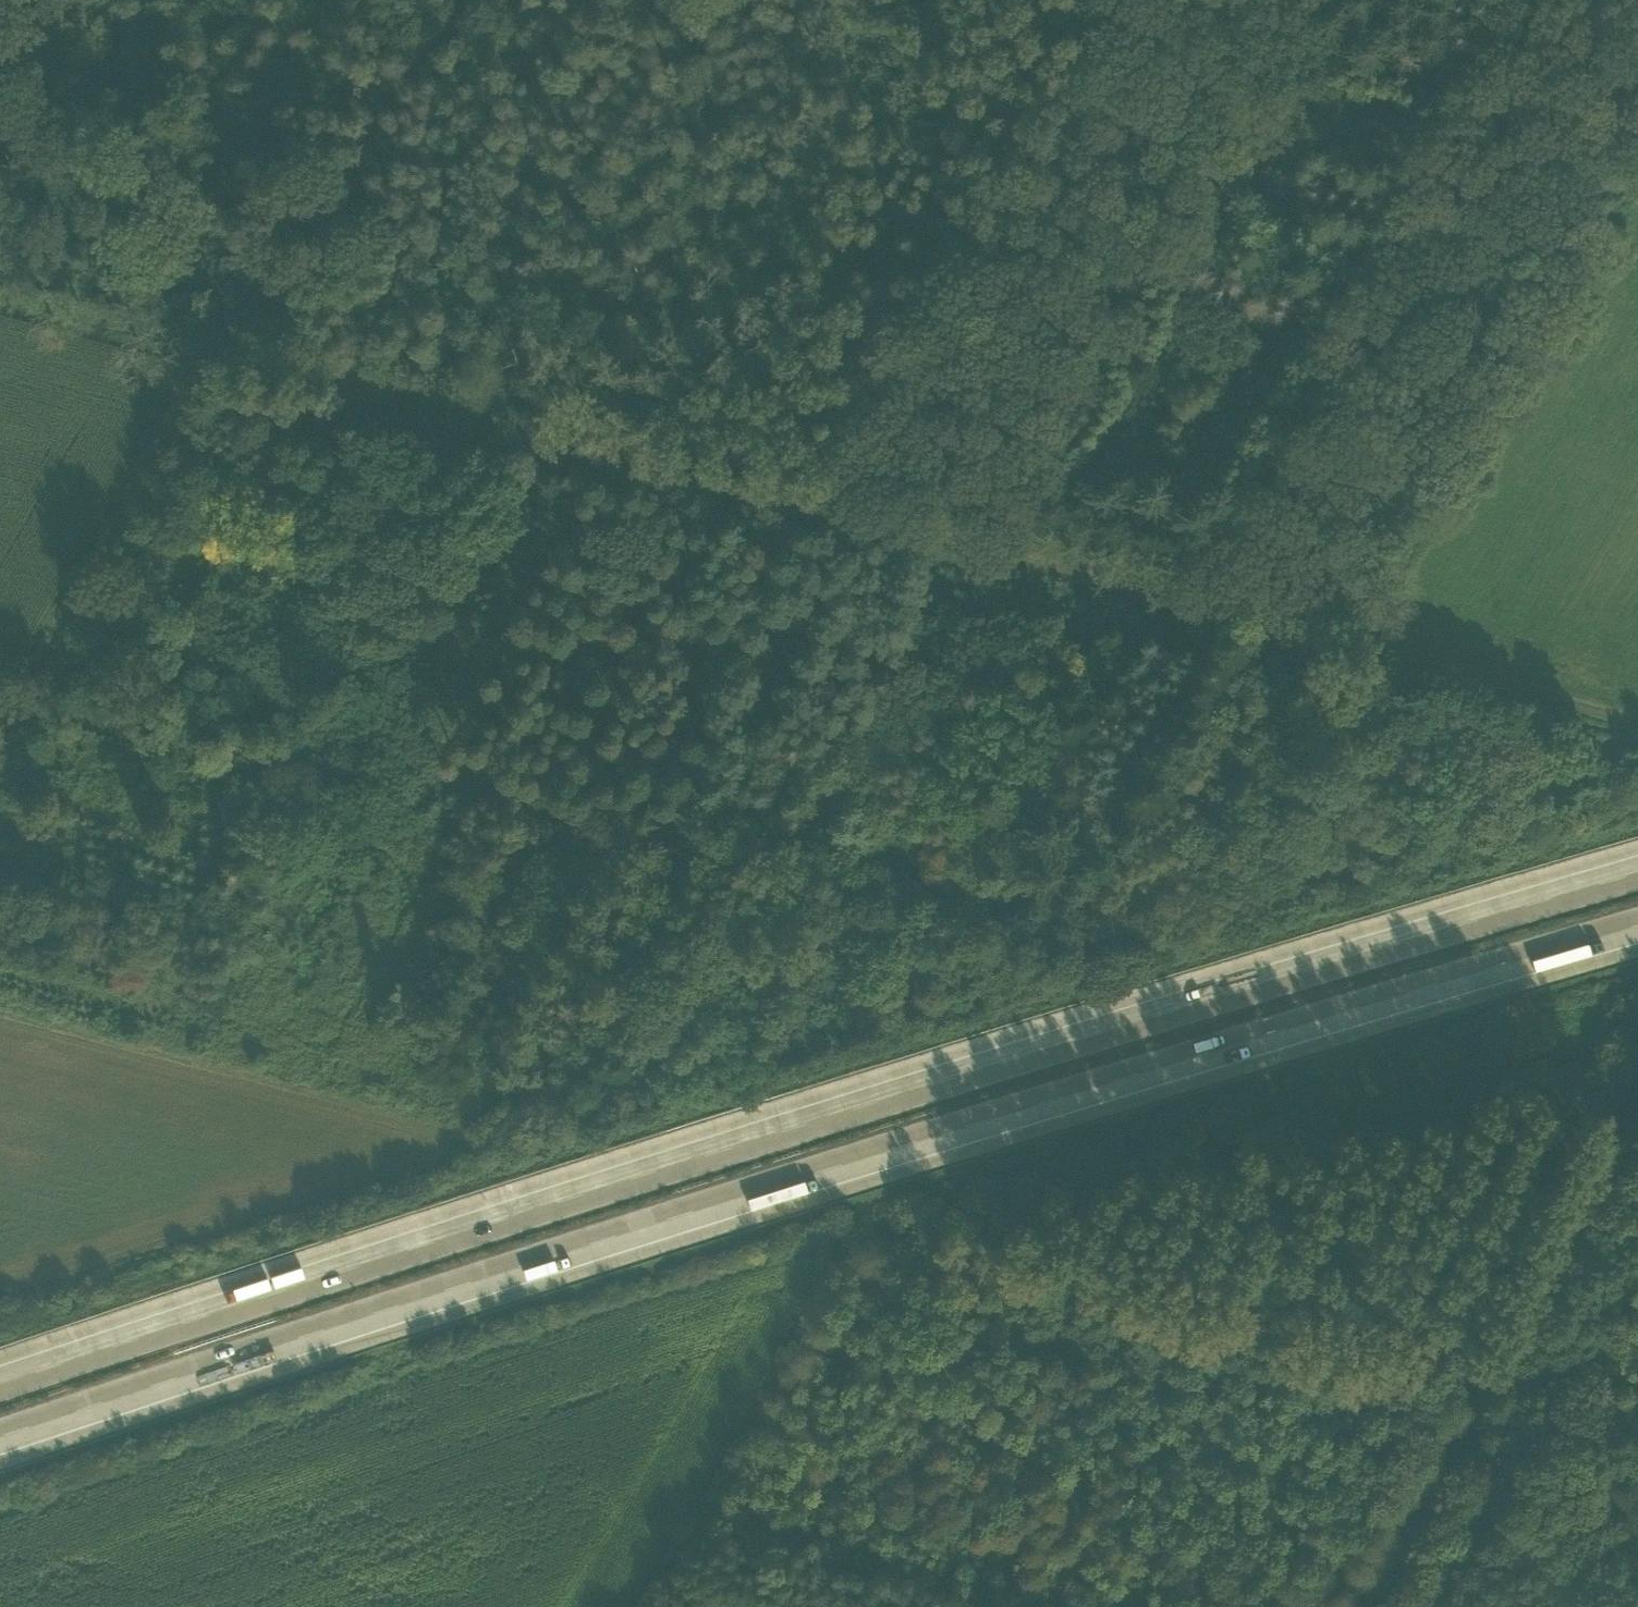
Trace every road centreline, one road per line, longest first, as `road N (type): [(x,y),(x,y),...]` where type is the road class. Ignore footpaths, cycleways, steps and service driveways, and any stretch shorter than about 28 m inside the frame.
road 1 (track): [(1637,721),(221,345),(0,715)]
road 2 (motorway): [(0,1438),(829,1169),(1637,926)]
road 3 (motorway): [(1637,875),(836,1114),(0,1384)]
road 4 (unclassified): [(1427,1606),(1637,1242)]

